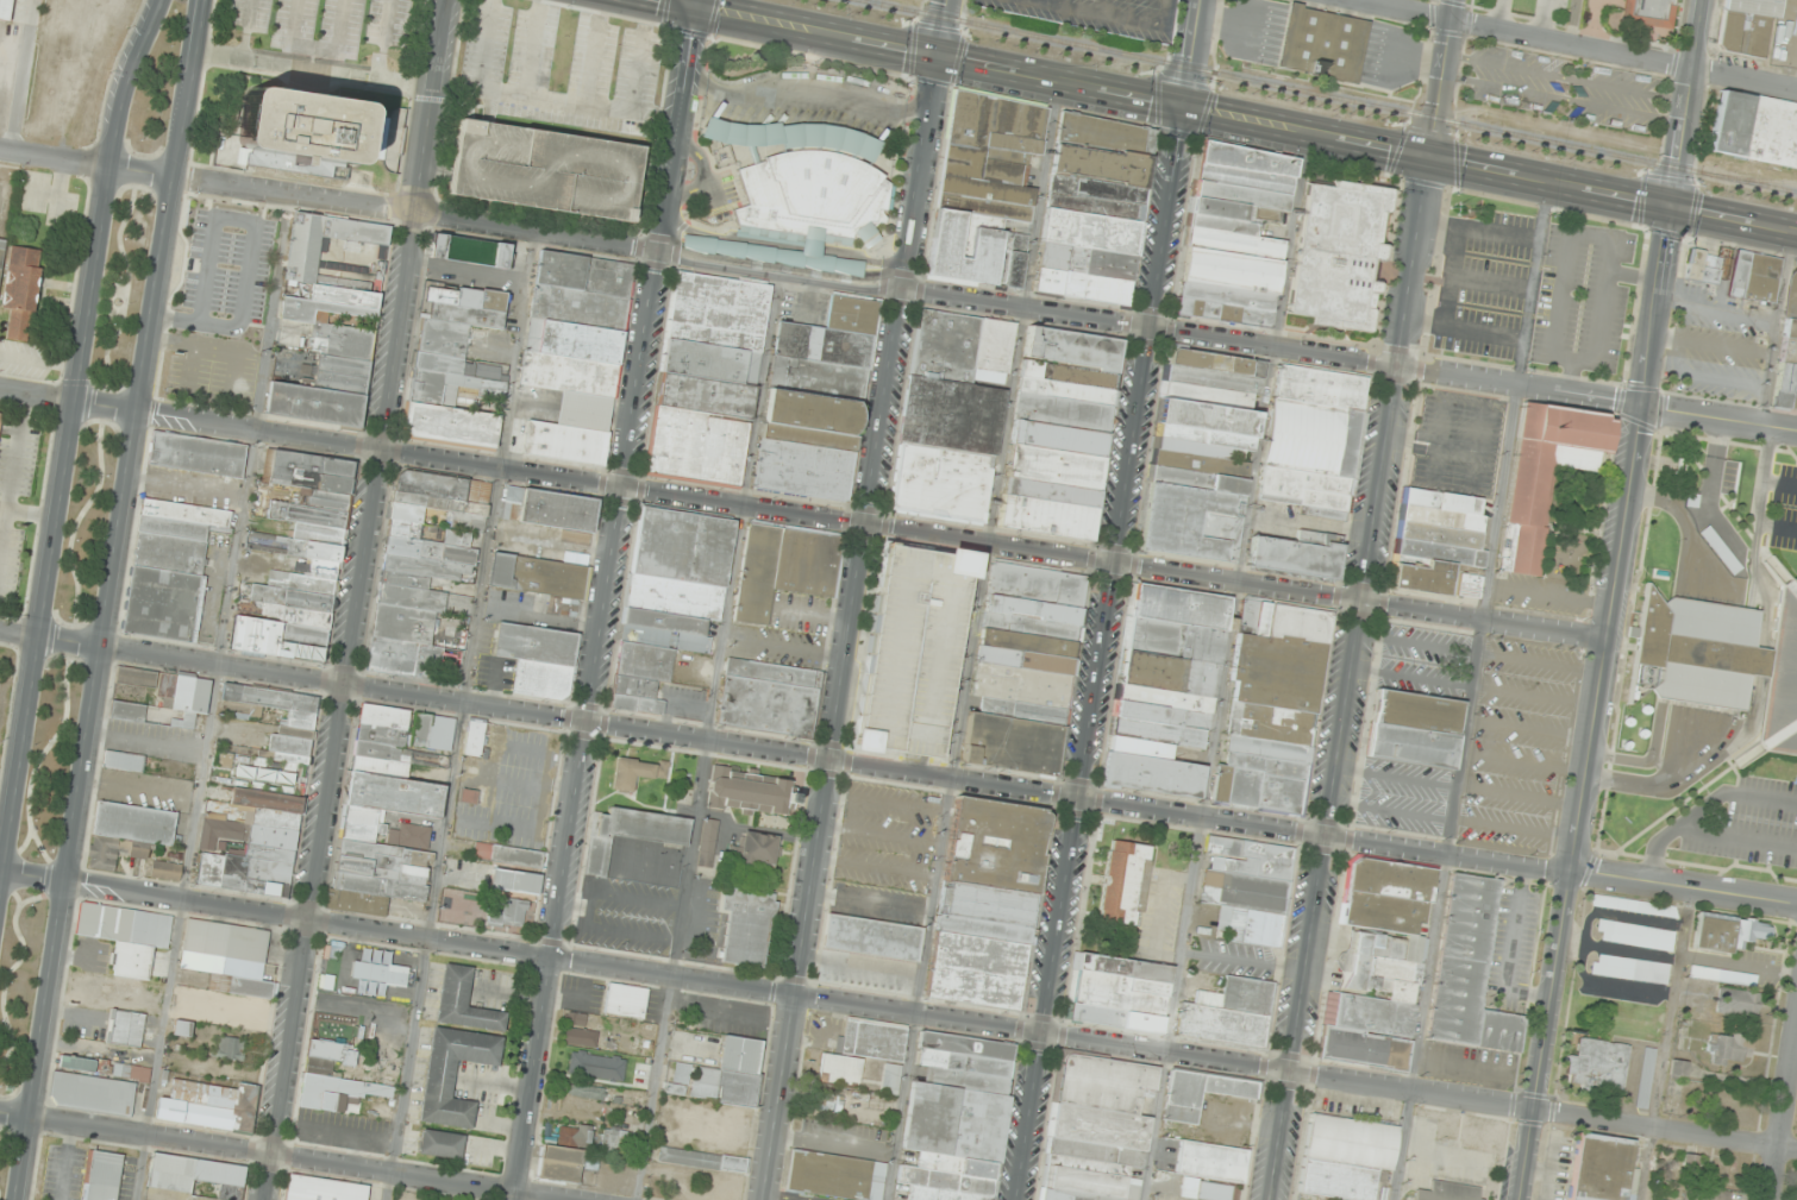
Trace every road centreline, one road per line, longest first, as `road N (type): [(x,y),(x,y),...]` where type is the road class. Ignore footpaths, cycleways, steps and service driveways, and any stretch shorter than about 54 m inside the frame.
road 1 (residential): [(1609,639),(131,410)]
road 2 (residential): [(95,646),(1573,873)]
road 3 (residential): [(1536,1110),(61,879)]
road 4 (tertiary): [(444,0),(261,1199)]
road 5 (secondary): [(12,1199),(192,0)]
road 6 (tertiary): [(1428,161),(1267,1199)]
road 7 (tertiary): [(1676,209),(1523,1199)]
road 8 (tertiary): [(510,1199),(660,253)]
road 9 (tertiary): [(906,291),(766,1199)]
road 10 (tertiary): [(1015,1199),(1147,328)]
road 11 (secondary): [(160,0),(120,94),(0,842)]
road 12 (primary): [(1796,233),(1181,106)]
road 13 (residential): [(25,1116),(581,1199)]
road 14 (residential): [(1147,328),(1646,406)]
road 15 (residential): [(167,174),(660,253)]
road 16 (residential): [(1796,90),(1344,0)]
road 17 (residential): [(1796,1149),(1536,1110)]
road 18 (residential): [(660,253),(906,291)]
road 19 (primary): [(941,57),(699,10)]
road 20 (tertiary): [(660,253),(699,10)]
road 21 (primary): [(1181,106),(941,57)]
road 22 (residential): [(906,291),(1147,328)]
road 23 (tertiary): [(941,57),(906,291)]
road 24 (residential): [(1573,873),(1796,909)]
road 25 (tertiary): [(1147,328),(1181,106)]
road 26 (tertiary): [(1676,209),(1708,0)]
road 27 (residential): [(167,174),(0,150)]
road 28 (residential): [(1428,161),(1454,0)]
road 29 (residential): [(1796,429),(1646,406)]
road 30 (residential): [(1796,1053),(1774,1199)]
road 31 (residential): [(131,410),(0,392)]

